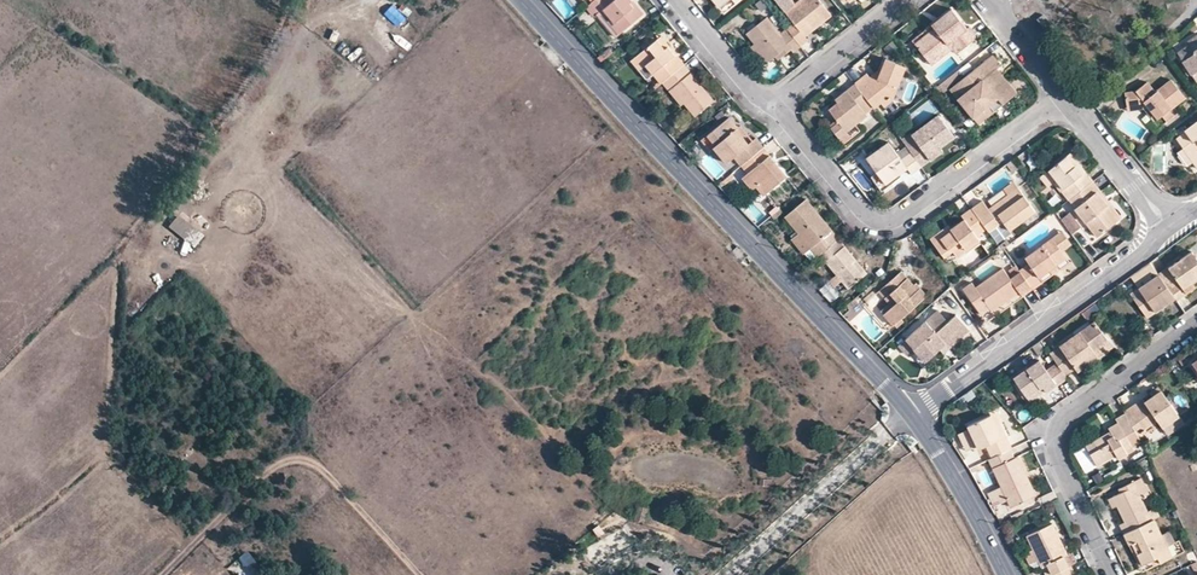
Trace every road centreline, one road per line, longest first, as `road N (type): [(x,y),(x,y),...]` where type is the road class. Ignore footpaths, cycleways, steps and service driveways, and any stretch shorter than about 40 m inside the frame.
road 1 (tertiary): [(913,415),(527,0)]
road 2 (residential): [(1064,95),(894,220),(881,221),(871,218),(787,115),(794,86)]
road 3 (track): [(418,574),(317,465),(297,461),(282,465),(158,574)]
road 4 (residential): [(1196,325),(1059,427),(1059,456),(1115,574)]
road 5 (residential): [(913,415),(1169,229)]
road 6 (track): [(913,415),(726,574)]
road 7 (residential): [(1007,574),(913,415)]
road 8 (residential): [(1169,229),(1064,95)]
road 9 (residential): [(680,0),(756,90),(794,86)]
road 10 (residential): [(794,86),(903,0)]
road 11 (residential): [(1064,95),(988,0)]

